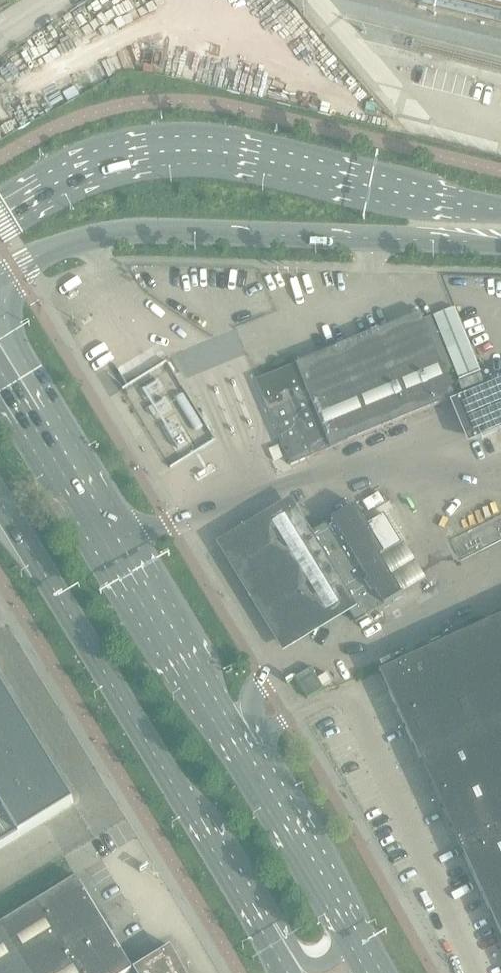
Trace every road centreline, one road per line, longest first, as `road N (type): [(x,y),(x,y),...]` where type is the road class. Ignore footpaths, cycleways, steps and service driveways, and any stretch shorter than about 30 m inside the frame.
road 1 (primary): [(358,944),(0,369)]
road 2 (secondary): [(500,205),(181,144),(100,157),(0,210)]
road 3 (secondary): [(0,275),(71,243),(131,232),(500,248)]
road 4 (primary): [(0,501),(260,929)]

